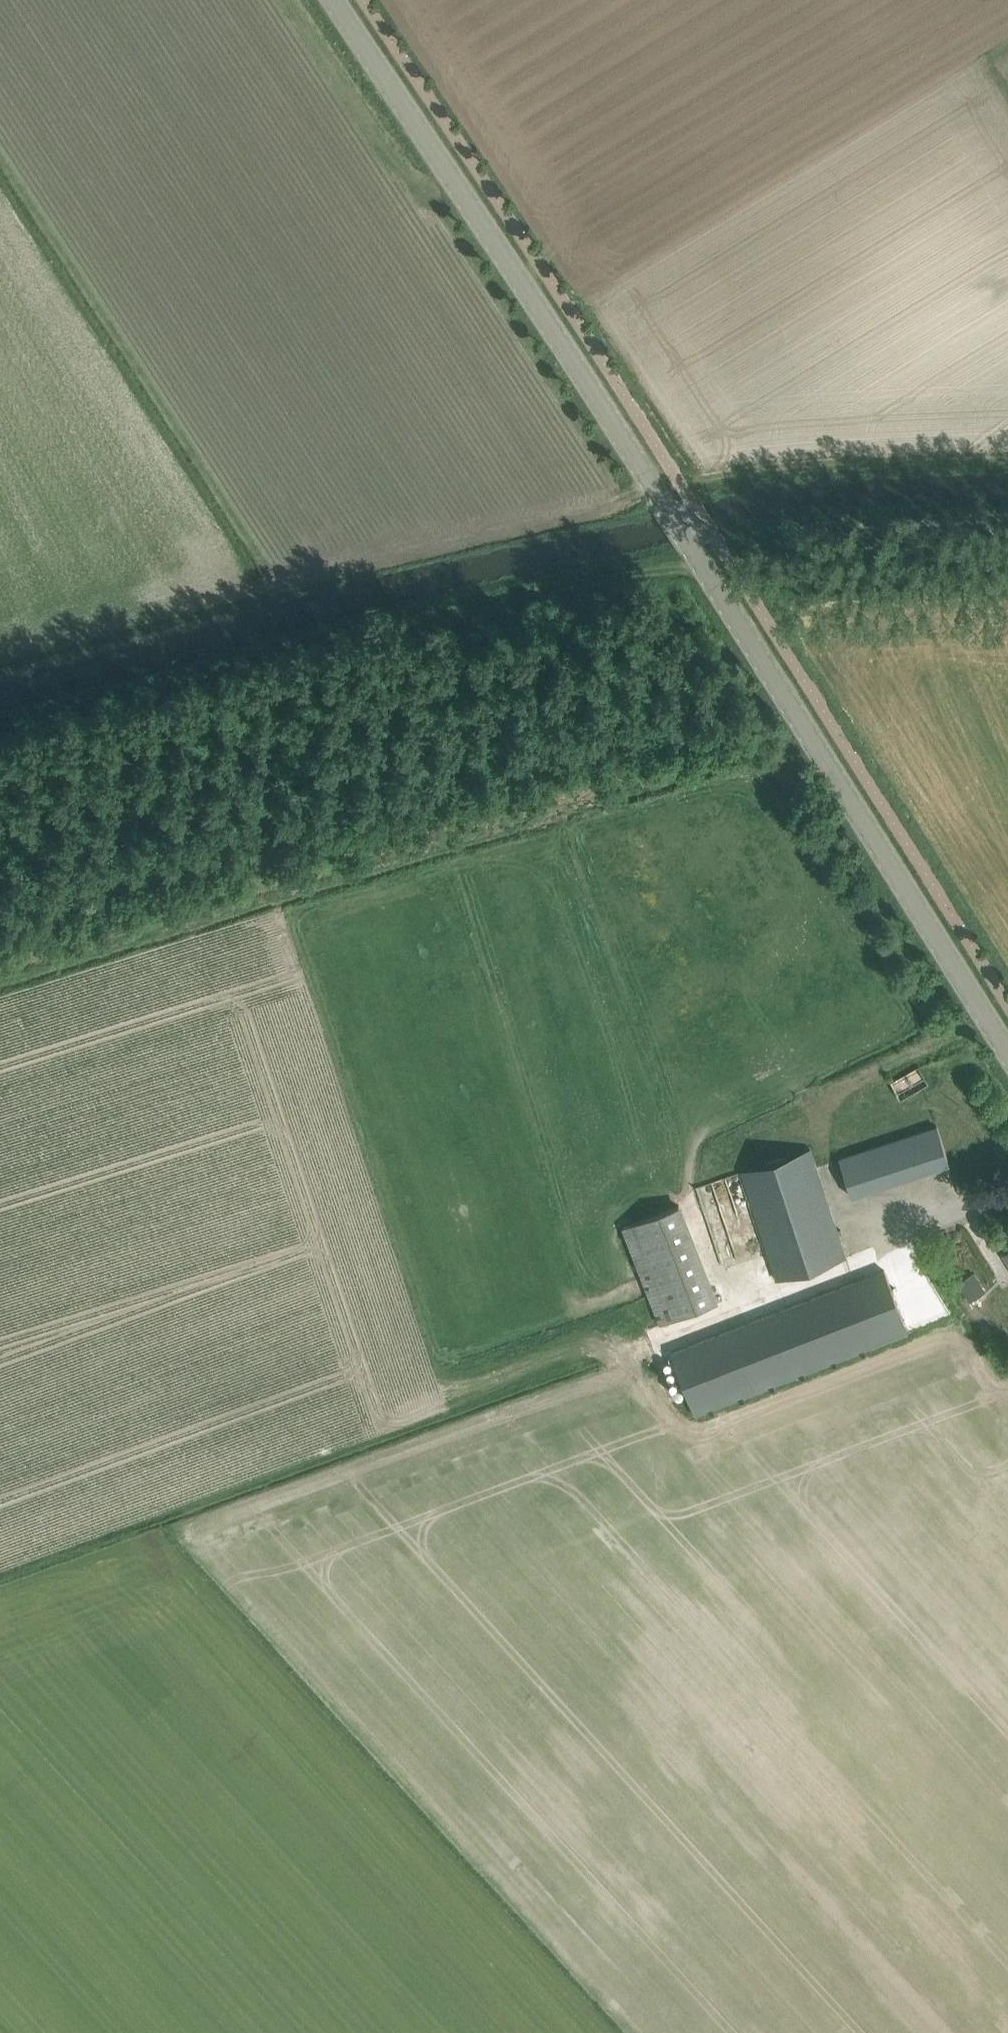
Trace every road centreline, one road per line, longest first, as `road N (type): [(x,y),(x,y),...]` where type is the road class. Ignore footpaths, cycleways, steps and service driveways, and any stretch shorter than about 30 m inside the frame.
road 1 (tertiary): [(1007,1051),(661,496),(332,0)]
road 2 (track): [(1007,248),(928,116),(937,94),(1007,50)]

